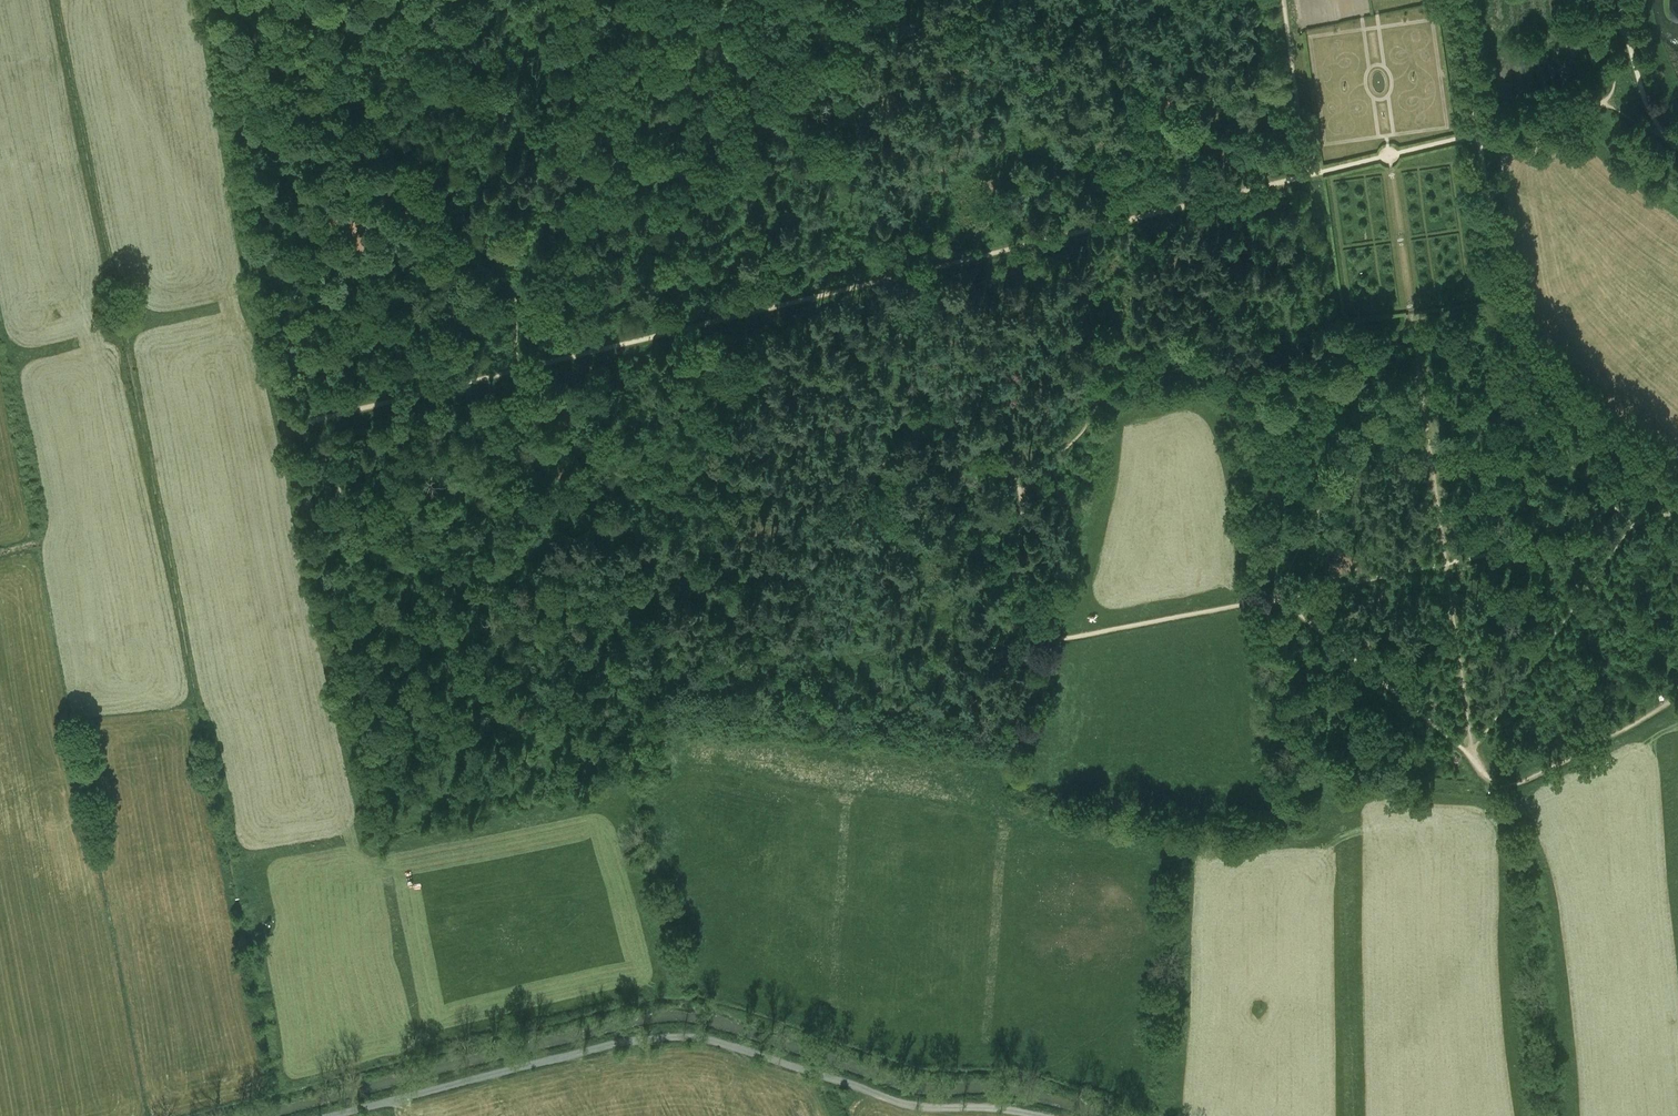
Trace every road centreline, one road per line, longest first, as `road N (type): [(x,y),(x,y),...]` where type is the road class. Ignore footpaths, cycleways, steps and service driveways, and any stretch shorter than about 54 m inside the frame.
road 1 (track): [(520,368),(1307,174)]
road 2 (track): [(1034,1115),(1012,1109),(923,1110),(697,1036),(583,1054),(343,1115)]
road 3 (track): [(493,0),(520,368)]
road 4 (track): [(1307,174),(1603,103)]
road 5 (track): [(1307,174),(1282,0)]

